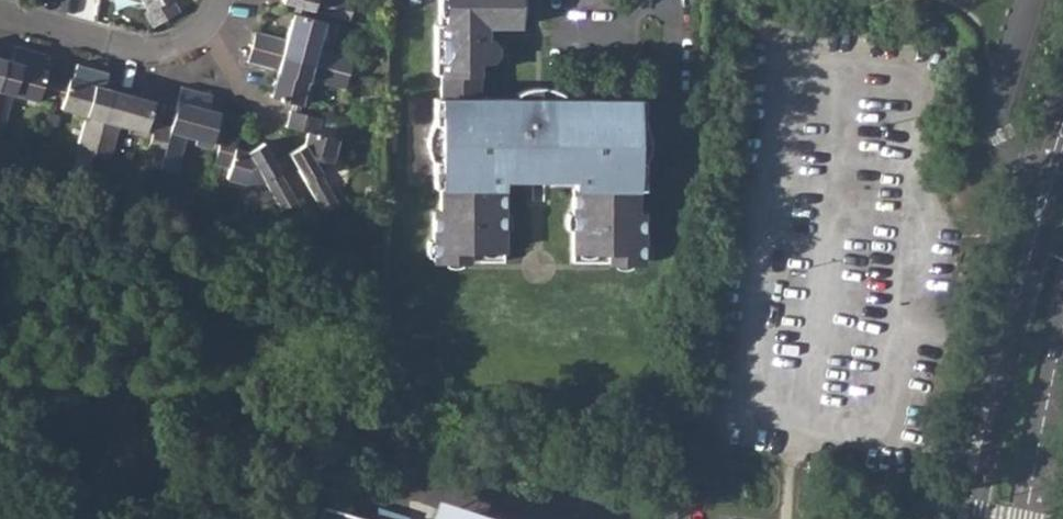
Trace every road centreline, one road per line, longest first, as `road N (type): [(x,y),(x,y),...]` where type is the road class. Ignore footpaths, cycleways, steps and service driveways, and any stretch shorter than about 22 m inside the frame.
road 1 (secondary): [(1059,187),(978,518)]
road 2 (residential): [(0,14),(139,49),(177,43),(216,0)]
road 3 (residential): [(1034,0),(1000,150),(1059,187)]
road 4 (secondary): [(1022,518),(1062,310)]

